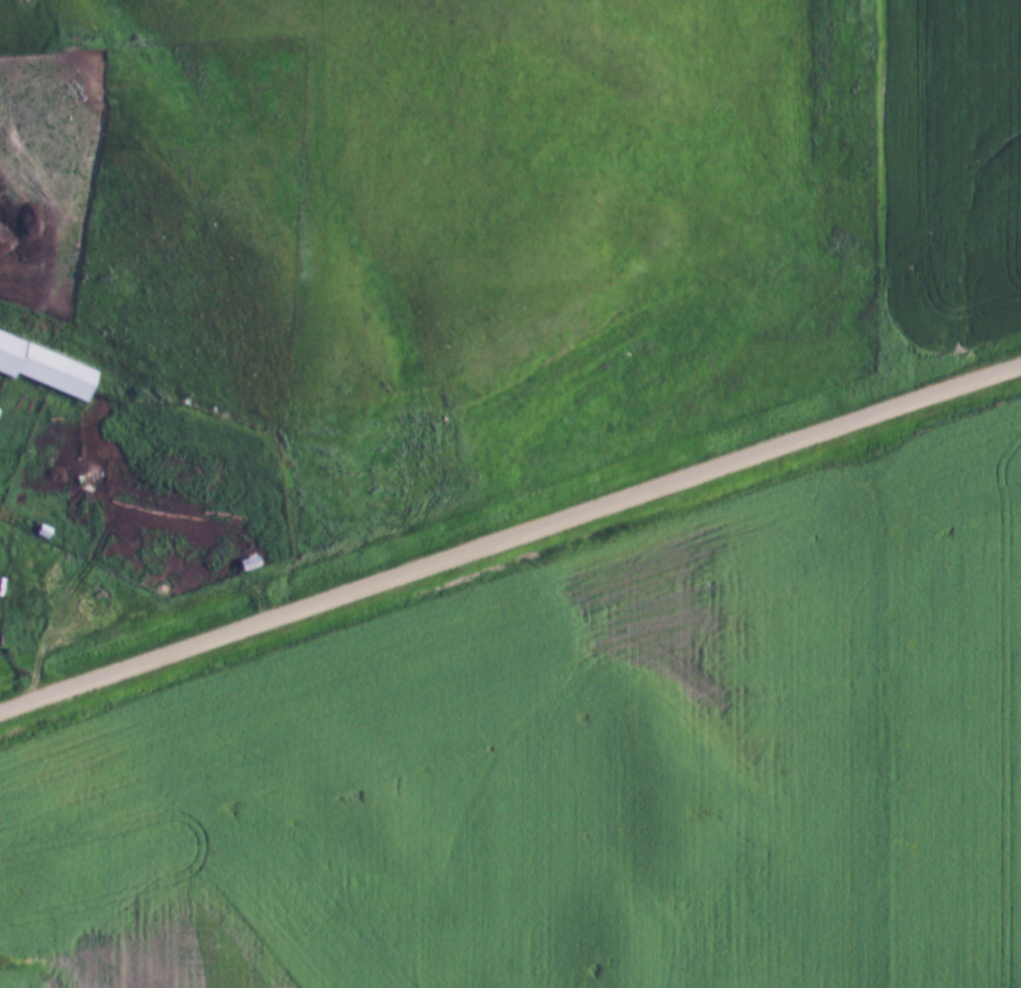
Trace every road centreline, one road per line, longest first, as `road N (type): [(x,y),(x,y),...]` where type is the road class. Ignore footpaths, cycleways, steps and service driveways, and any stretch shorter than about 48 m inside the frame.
road 1 (tertiary): [(0,710),(1020,364)]

